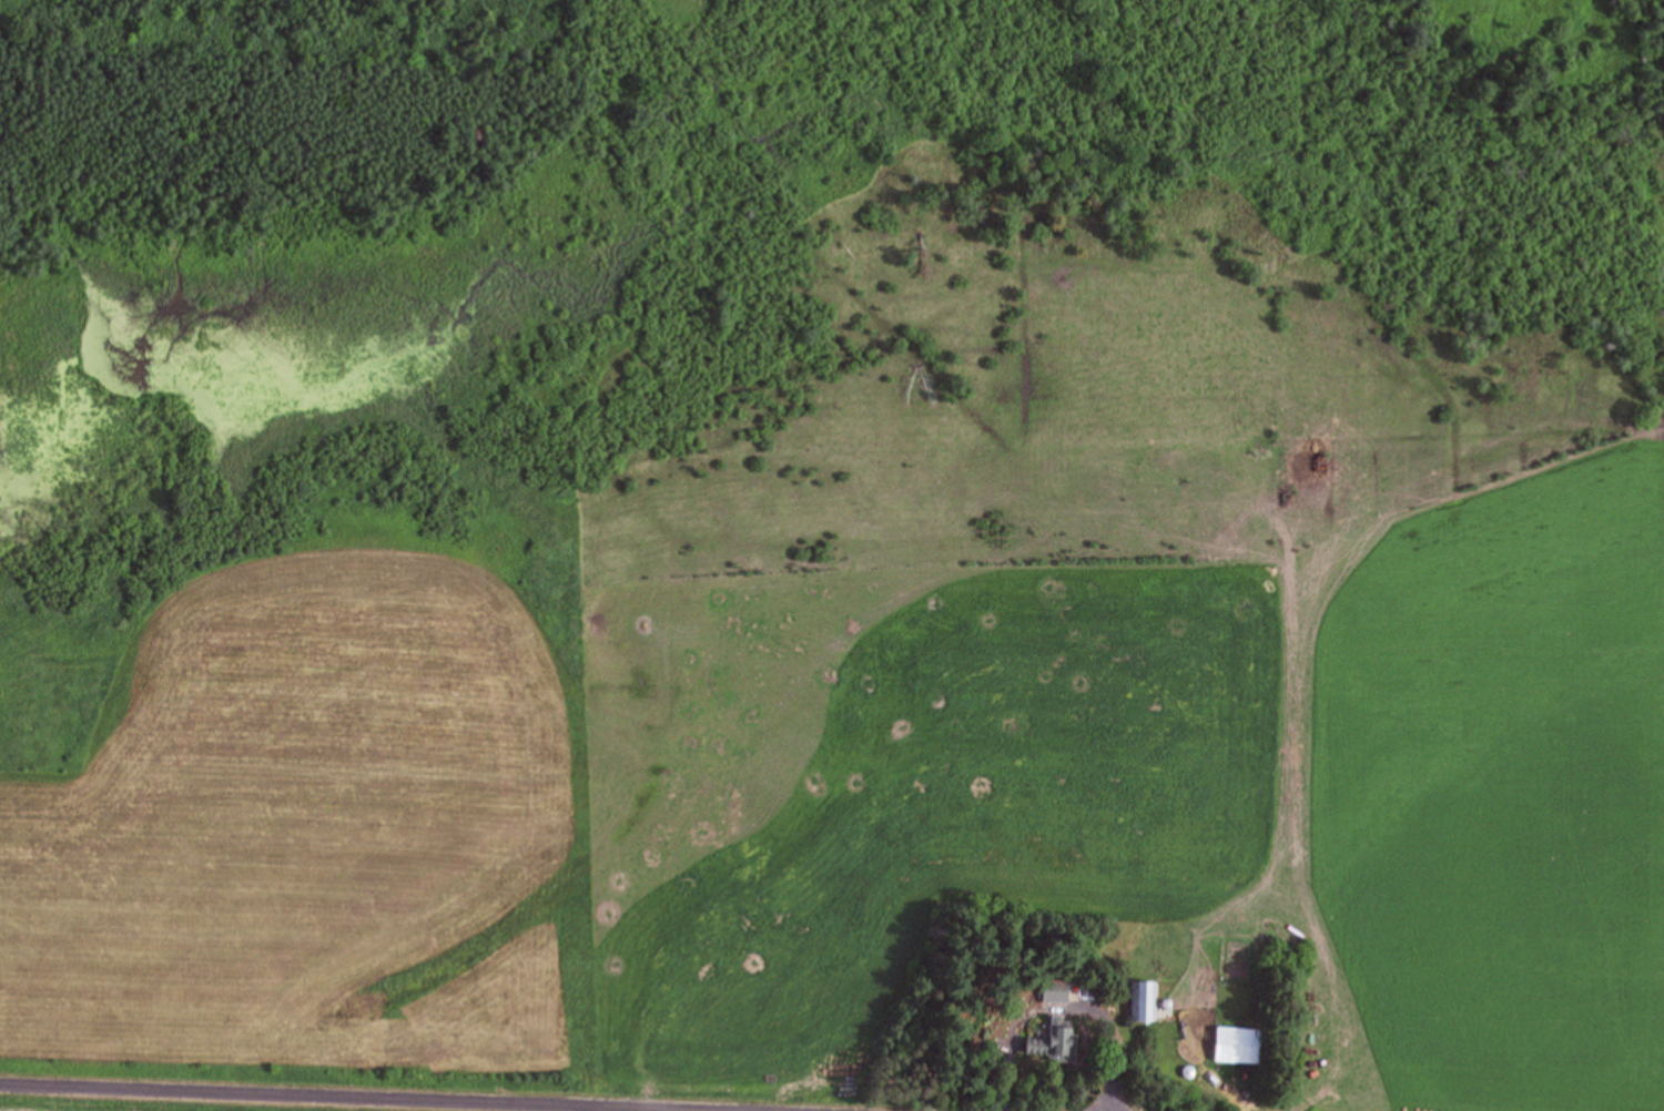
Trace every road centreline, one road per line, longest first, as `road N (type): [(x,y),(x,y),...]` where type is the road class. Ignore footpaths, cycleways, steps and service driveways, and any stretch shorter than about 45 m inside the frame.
road 1 (residential): [(564,1110),(0,1093)]

